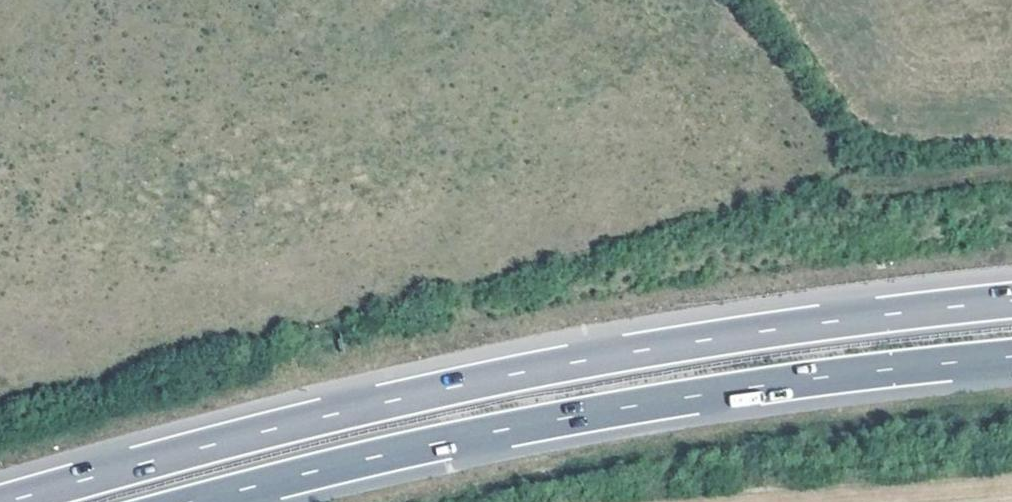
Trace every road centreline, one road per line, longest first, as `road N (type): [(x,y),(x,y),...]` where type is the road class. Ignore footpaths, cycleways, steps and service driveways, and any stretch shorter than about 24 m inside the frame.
road 1 (motorway): [(1011,299),(573,361),(197,448),(11,501)]
road 2 (motorway): [(200,501),(741,385),(1011,355)]

